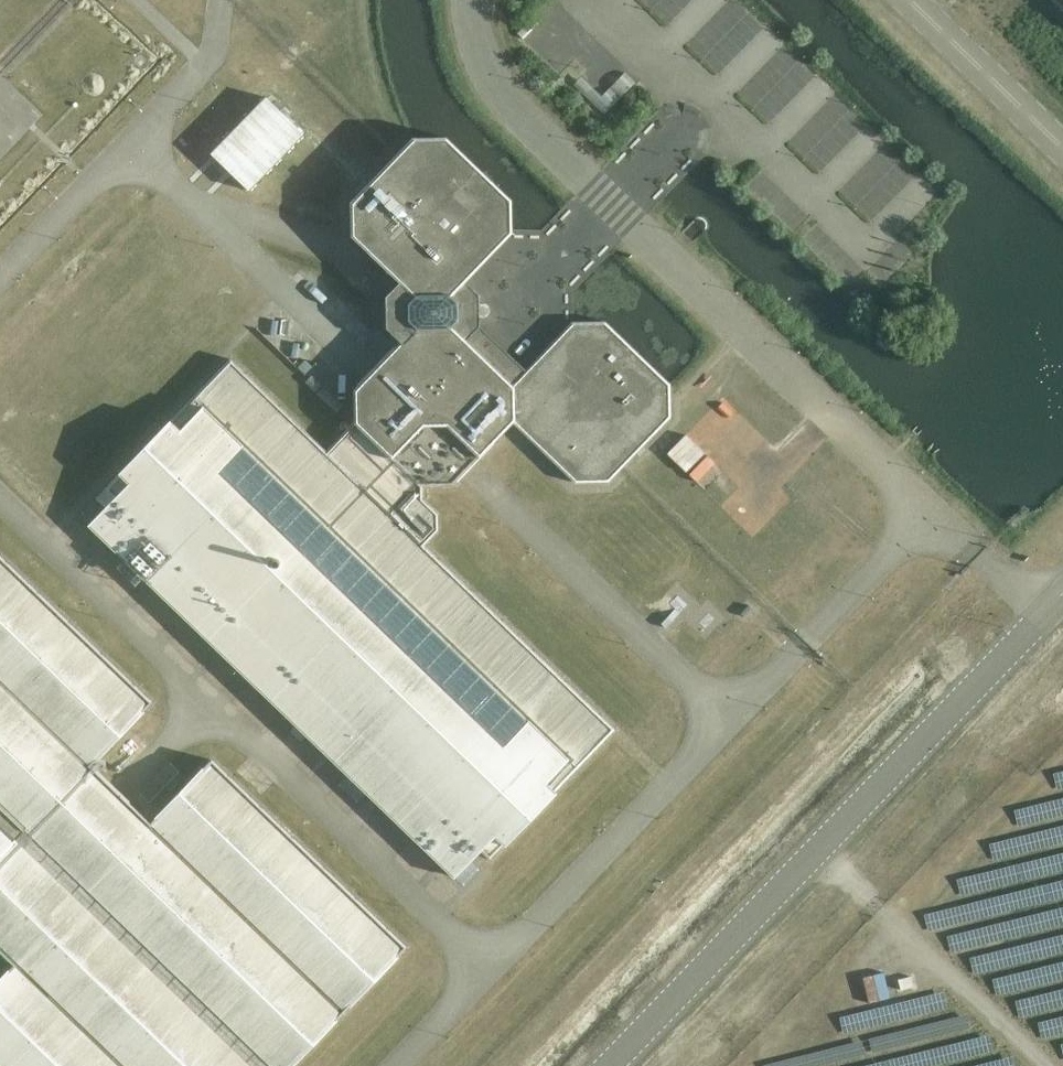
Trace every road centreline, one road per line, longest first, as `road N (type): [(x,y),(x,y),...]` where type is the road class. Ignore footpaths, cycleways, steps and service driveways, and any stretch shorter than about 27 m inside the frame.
road 1 (unclassified): [(1062,597),(609,1065)]
road 2 (track): [(819,850),(1045,1065)]
road 3 (unclassified): [(1062,145),(911,0)]

